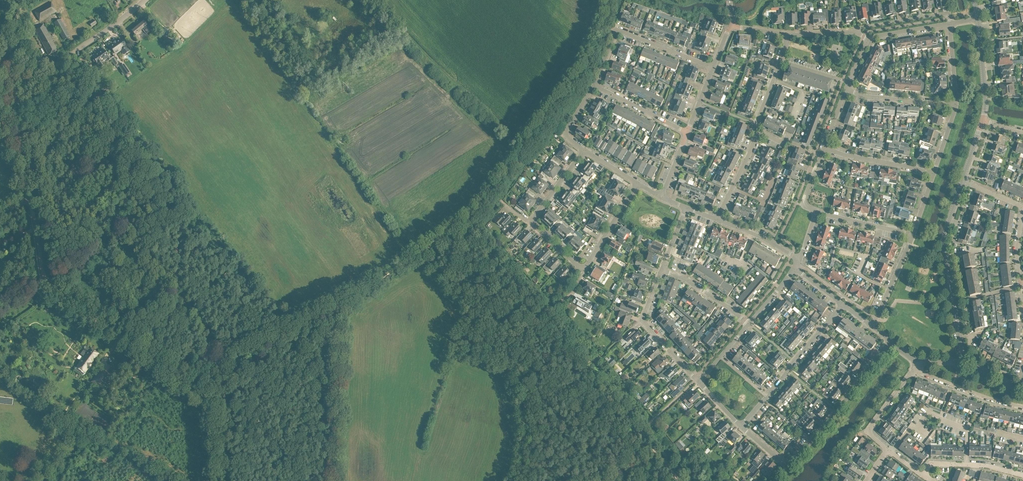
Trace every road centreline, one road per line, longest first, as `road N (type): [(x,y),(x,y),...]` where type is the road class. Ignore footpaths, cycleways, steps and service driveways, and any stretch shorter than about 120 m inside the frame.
road 1 (track): [(680,480),(468,220)]
road 2 (track): [(468,220),(365,291),(225,364),(218,408)]
road 3 (track): [(218,408),(48,287),(38,269),(30,198)]
road 4 (unclassified): [(0,213),(30,198),(20,121),(34,88),(145,0)]
road 5 (residential): [(965,359),(943,247),(962,180)]
road 6 (residential): [(787,463),(822,431),(890,340)]
road 7 (residential): [(713,69),(617,32),(594,85)]
road 8 (residential): [(741,426),(842,304)]
road 9 (residential): [(698,381),(643,321),(662,269)]

